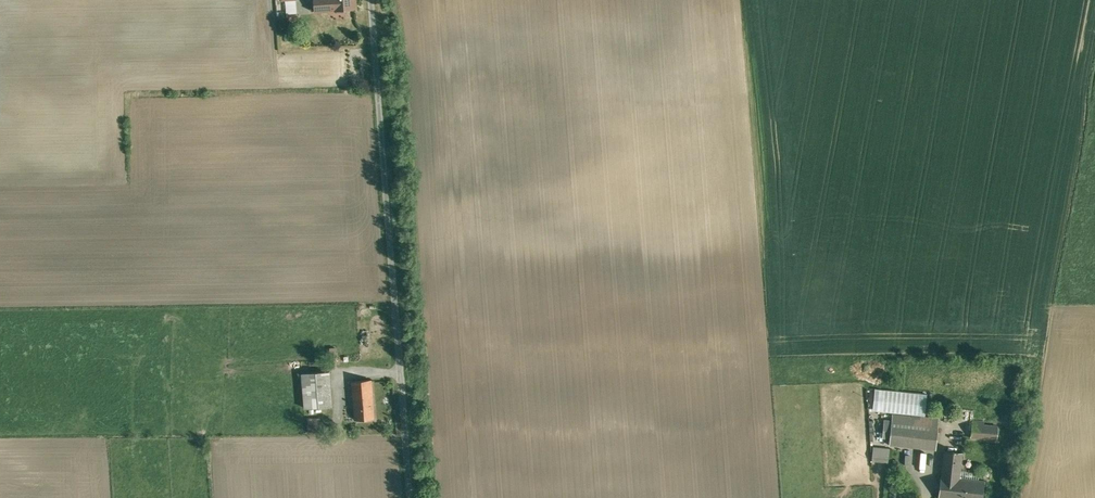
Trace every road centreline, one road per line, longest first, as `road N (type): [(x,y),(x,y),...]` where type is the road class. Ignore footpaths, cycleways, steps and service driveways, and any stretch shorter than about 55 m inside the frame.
road 1 (unclassified): [(372,0),(409,497)]

